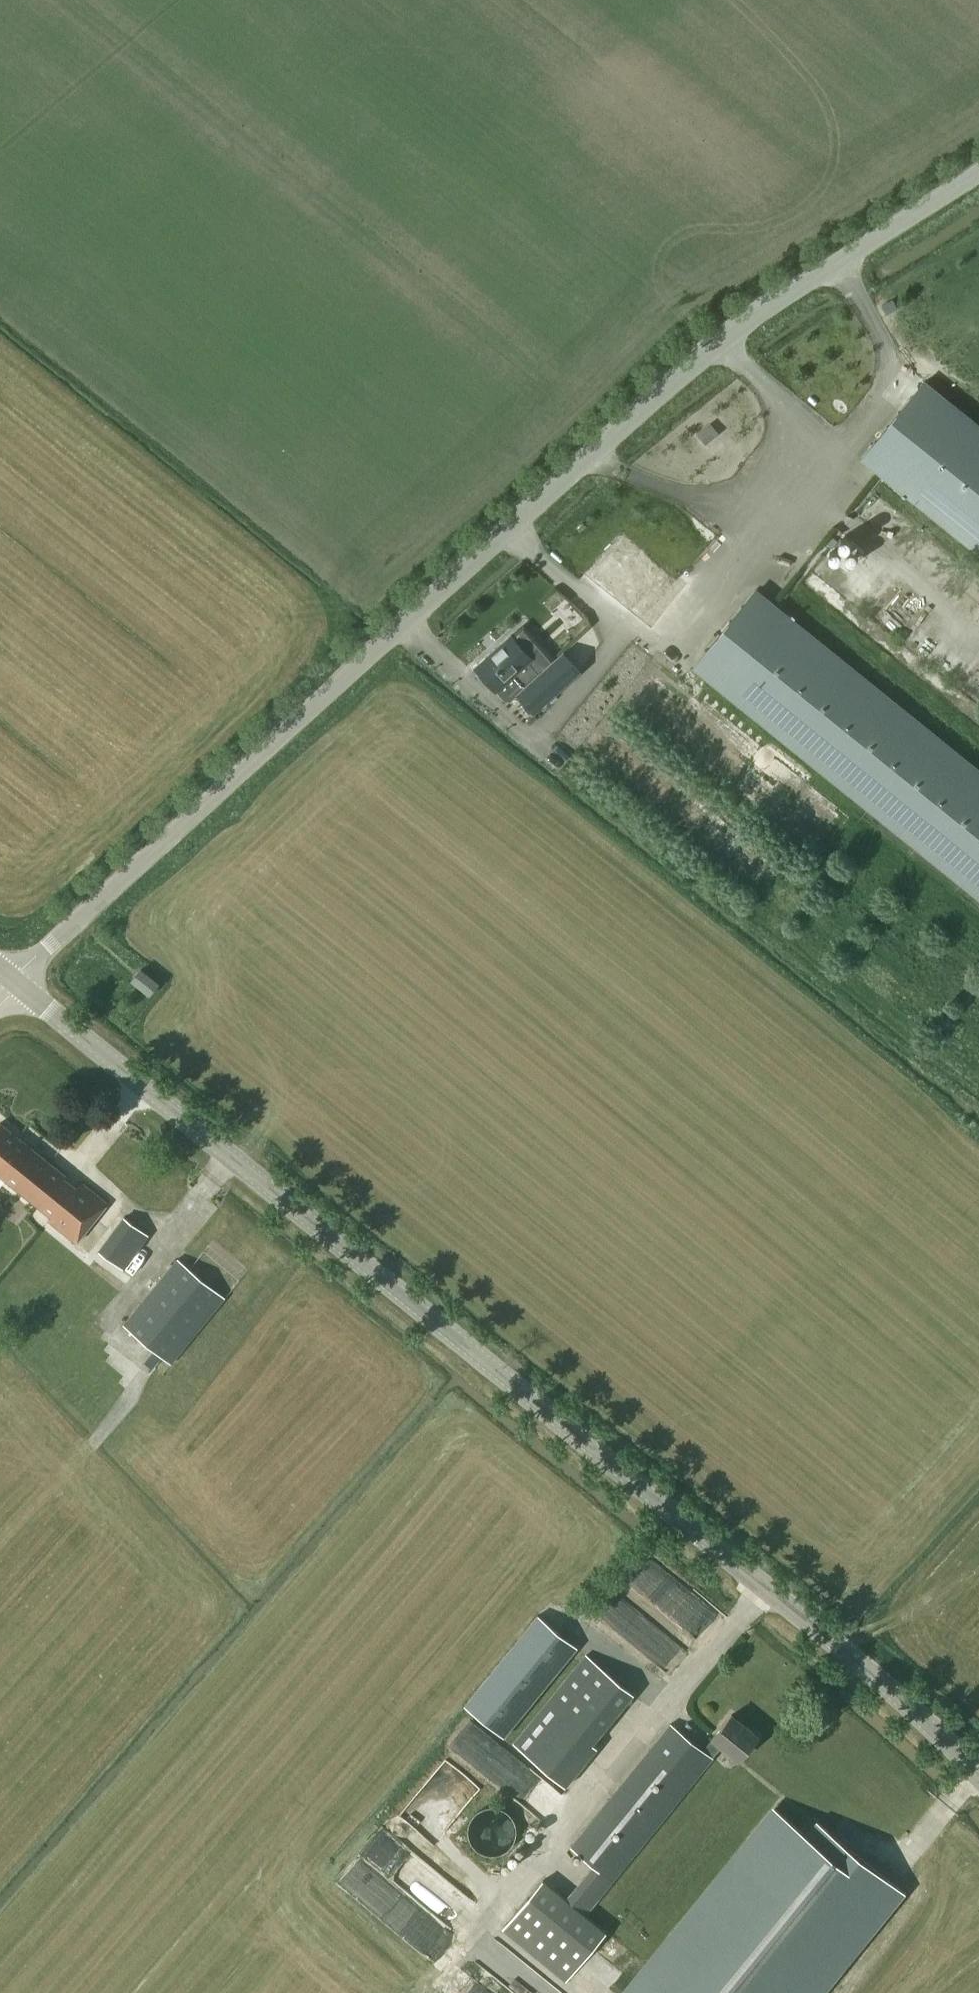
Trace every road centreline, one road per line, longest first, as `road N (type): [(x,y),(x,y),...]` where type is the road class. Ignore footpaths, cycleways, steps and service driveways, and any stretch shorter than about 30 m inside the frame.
road 1 (unclassified): [(17,980),(666,373),(978,175)]
road 2 (tertiary): [(978,1773),(17,980)]

